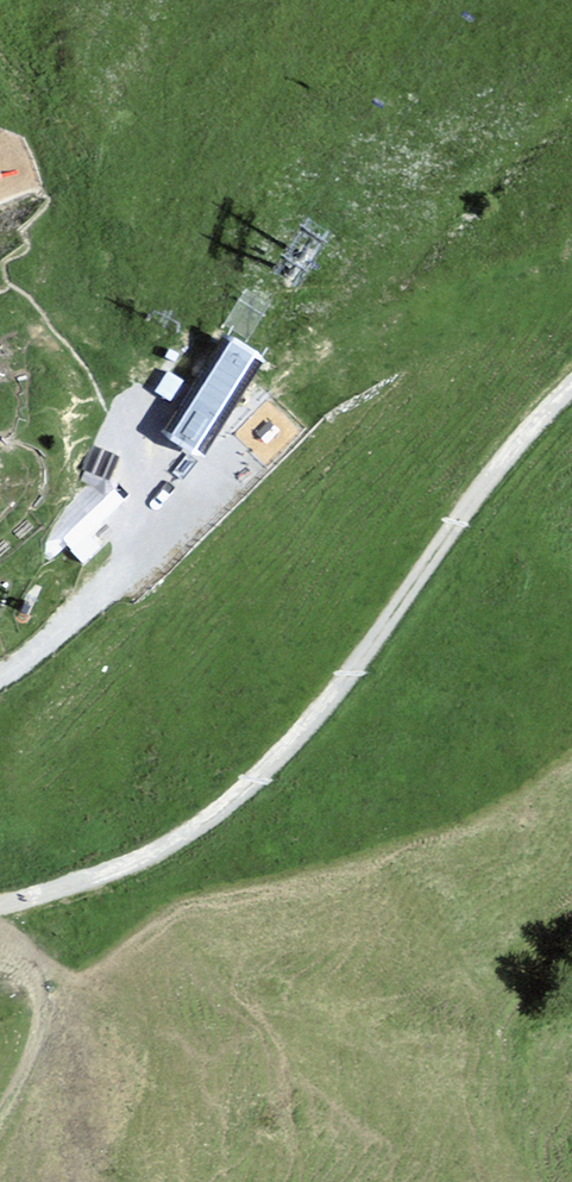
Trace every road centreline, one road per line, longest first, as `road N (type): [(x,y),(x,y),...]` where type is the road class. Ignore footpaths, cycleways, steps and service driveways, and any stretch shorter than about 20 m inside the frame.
road 1 (track): [(0,906),(136,860),(241,794),(332,697),(453,529),(571,387)]
road 2 (track): [(0,674),(86,606),(236,453)]

